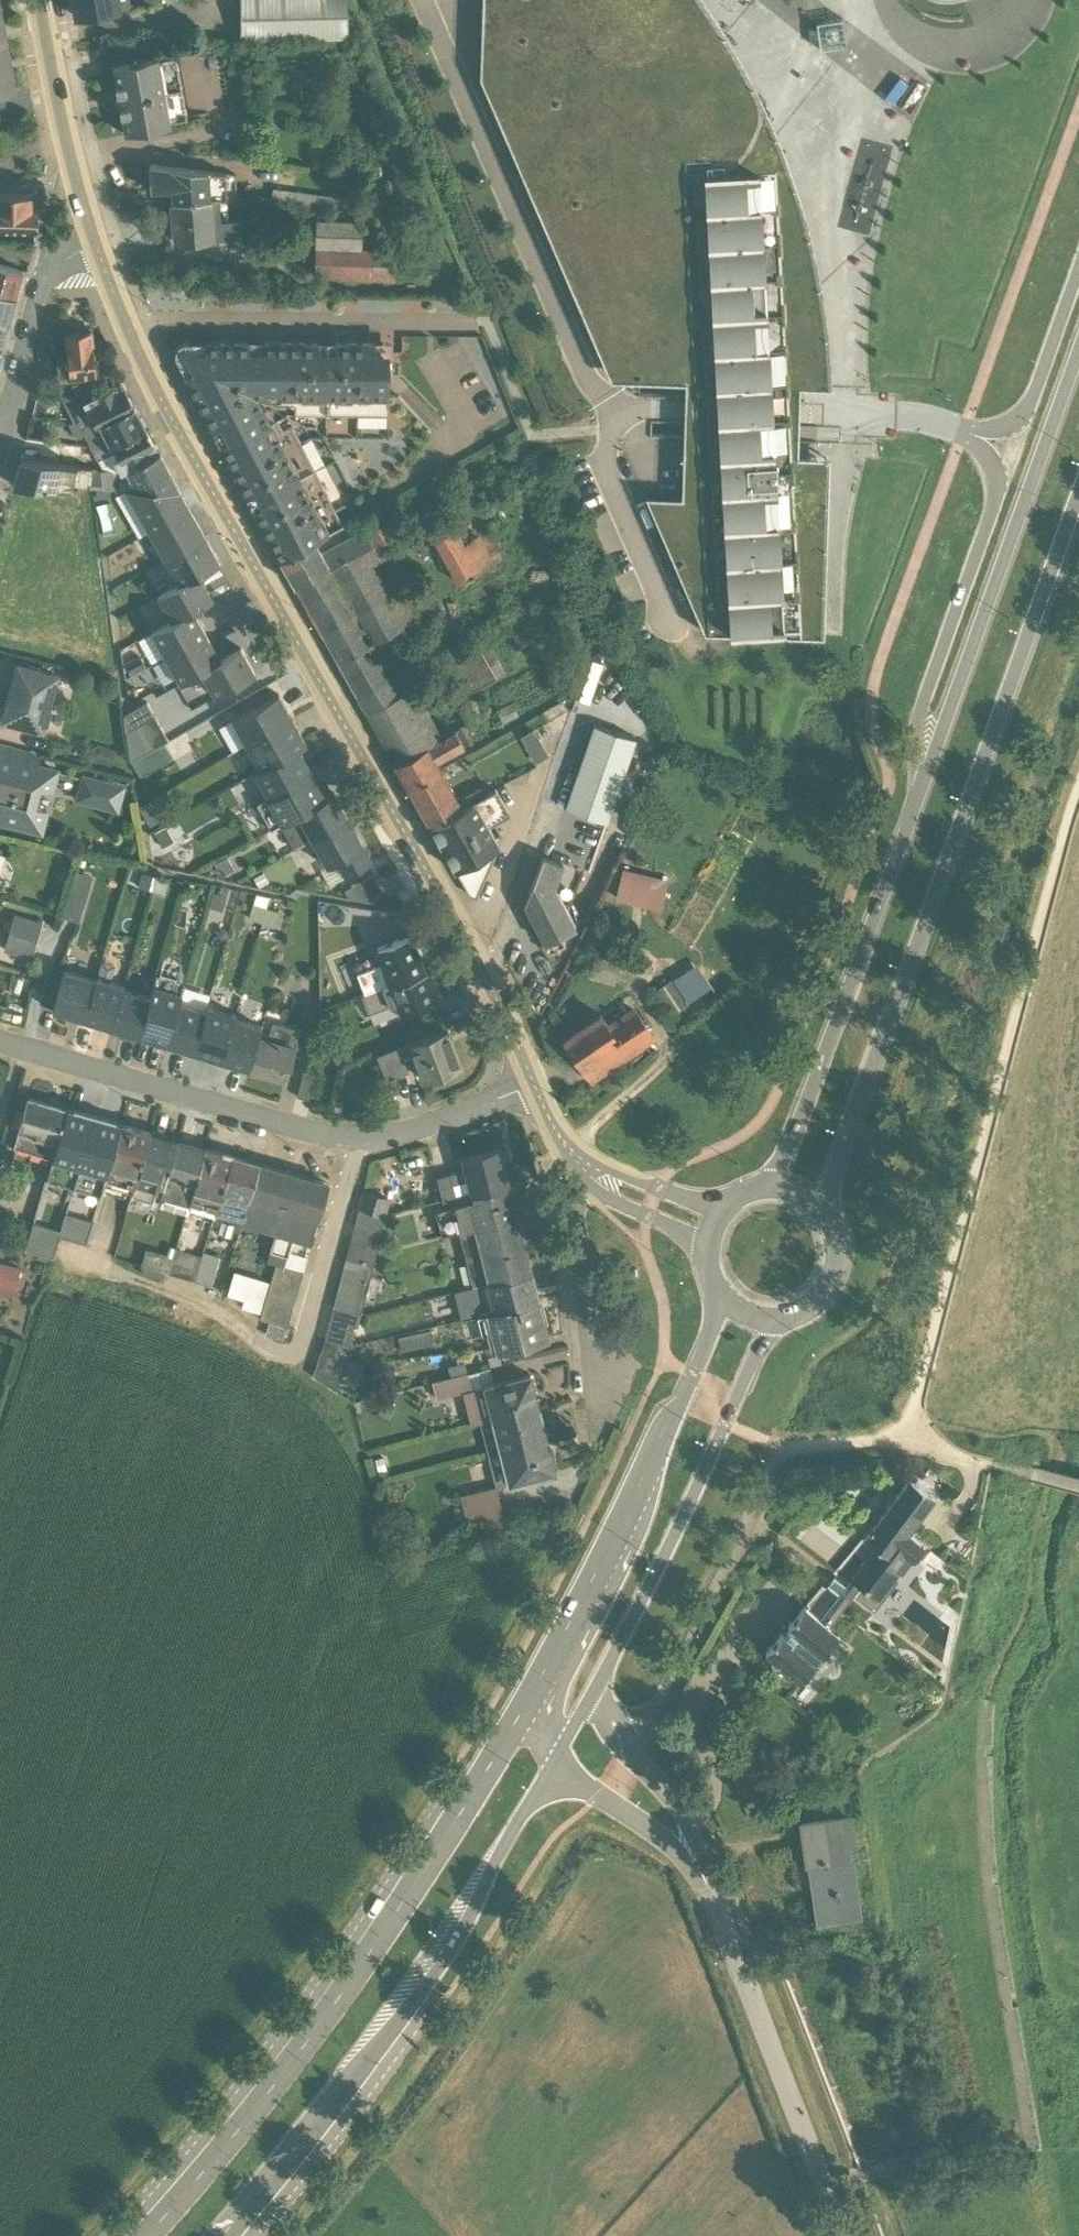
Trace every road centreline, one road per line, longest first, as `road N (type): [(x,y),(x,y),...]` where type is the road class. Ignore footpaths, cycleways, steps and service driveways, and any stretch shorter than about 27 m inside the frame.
road 1 (tertiary): [(532,1077),(477,958),(159,392),(94,244)]
road 2 (primary): [(824,1205),(1078,483)]
road 3 (track): [(1078,770),(905,1425)]
road 4 (primary): [(518,1707),(371,1941),(287,2057),(138,2235)]
road 5 (primary): [(214,2235),(457,1929),(552,1752)]
road 6 (residential): [(0,1040),(312,1127),(360,1132),(411,1125),(532,1077)]
road 7 (primary): [(1078,345),(919,778)]
road 8 (primary): [(723,1295),(680,1394),(518,1707)]
road 9 (residential): [(424,0),(582,366),(623,410)]
road 10 (primary): [(919,778),(765,1181)]
road 11 (primary): [(591,1686),(769,1316)]
road 12 (unclassified): [(846,2235),(700,1864)]
road 13 (unclassified): [(630,1741),(780,1441)]
road 14 (unclassified): [(993,495),(916,710),(919,778)]
road 15 (residential): [(584,1162),(569,1213),(596,1421)]
road 16 (track): [(68,1245),(222,1305),(256,1338),(300,1352)]
road 17 (tertiary): [(94,244),(39,0)]
road 18 (residential): [(94,244),(57,260),(35,299),(0,434)]
road 19 (unclassified): [(552,1752),(700,1864)]
road 20 (track): [(905,1425),(955,1447),(1078,1480)]
road 21 (track): [(866,2168),(1025,2107)]
road 22 (unclassified): [(1078,253),(1026,401)]
road 23 (primary): [(769,1316),(806,1306),(832,1278),(839,1240),(824,1205)]
road 24 (tertiary): [(729,1195),(683,1191),(584,1162)]
road 25 (tertiary): [(584,1162),(602,1190),(704,1238)]
road 26 (unclassified): [(700,1864),(685,1821),(630,1741)]
road 27 (track): [(905,1425),(780,1441)]

